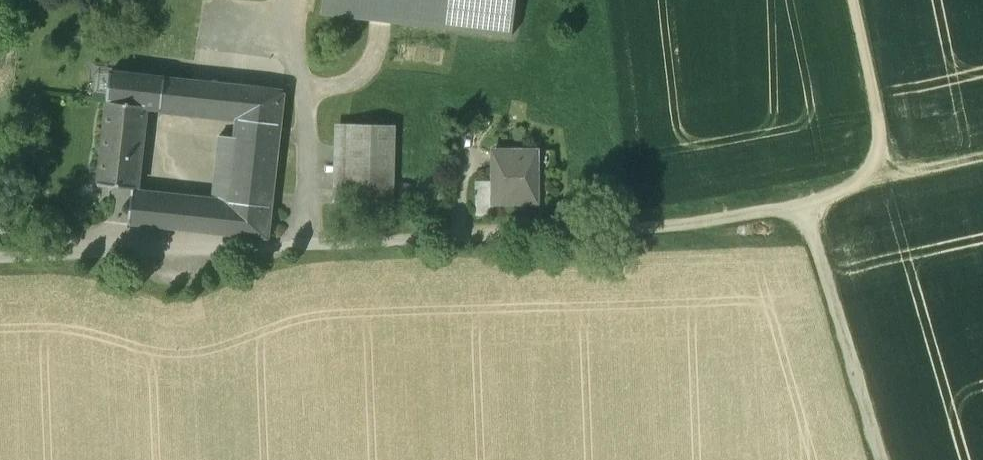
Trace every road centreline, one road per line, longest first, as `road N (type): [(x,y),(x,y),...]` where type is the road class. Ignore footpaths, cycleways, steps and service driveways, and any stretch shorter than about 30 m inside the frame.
road 1 (track): [(881,459),(809,207)]
road 2 (track): [(630,231),(809,207),(864,182)]
road 3 (track): [(864,182),(881,154),(867,0)]
road 4 (track): [(982,155),(864,182)]

